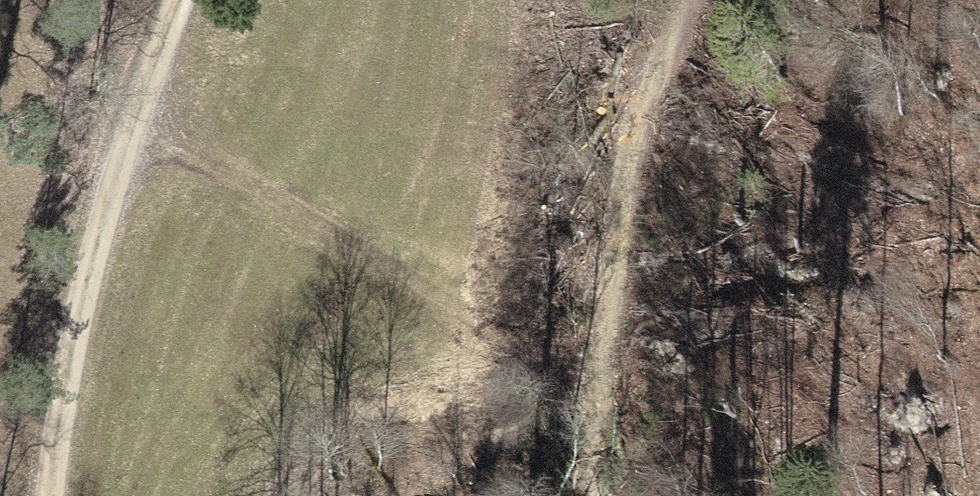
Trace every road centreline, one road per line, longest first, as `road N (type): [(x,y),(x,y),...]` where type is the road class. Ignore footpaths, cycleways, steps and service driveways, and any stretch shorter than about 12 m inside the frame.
road 1 (track): [(114,118),(503,327),(557,361),(601,410)]
road 2 (track): [(50,495),(114,118),(163,0)]
road 3 (track): [(600,495),(601,410),(624,213),(670,0)]

